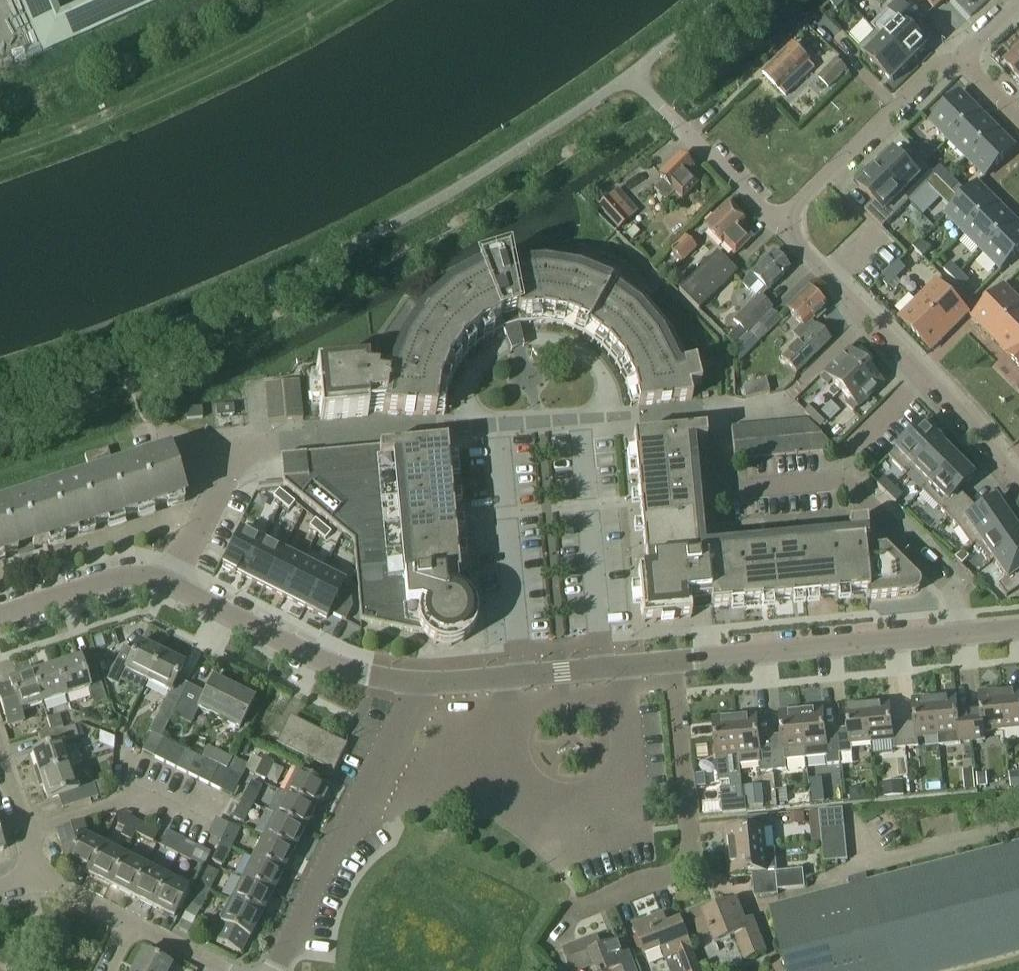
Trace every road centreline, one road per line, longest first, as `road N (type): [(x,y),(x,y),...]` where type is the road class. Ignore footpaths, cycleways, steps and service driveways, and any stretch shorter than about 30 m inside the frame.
road 1 (residential): [(605,667),(579,420),(498,425),(521,675)]
road 2 (residential): [(0,617),(147,576),(327,663),(419,684)]
road 3 (track): [(0,155),(344,0)]
road 4 (residential): [(779,225),(1018,483)]
road 5 (residential): [(673,661),(1018,630)]
road 6 (residential): [(271,970),(419,684)]
road 7 (residential): [(579,911),(669,876),(690,856),(673,661)]
road 8 (residential): [(967,63),(938,66),(779,225)]
road 9 (residential): [(779,225),(662,108)]
road 10 (residential): [(39,879),(0,751)]

